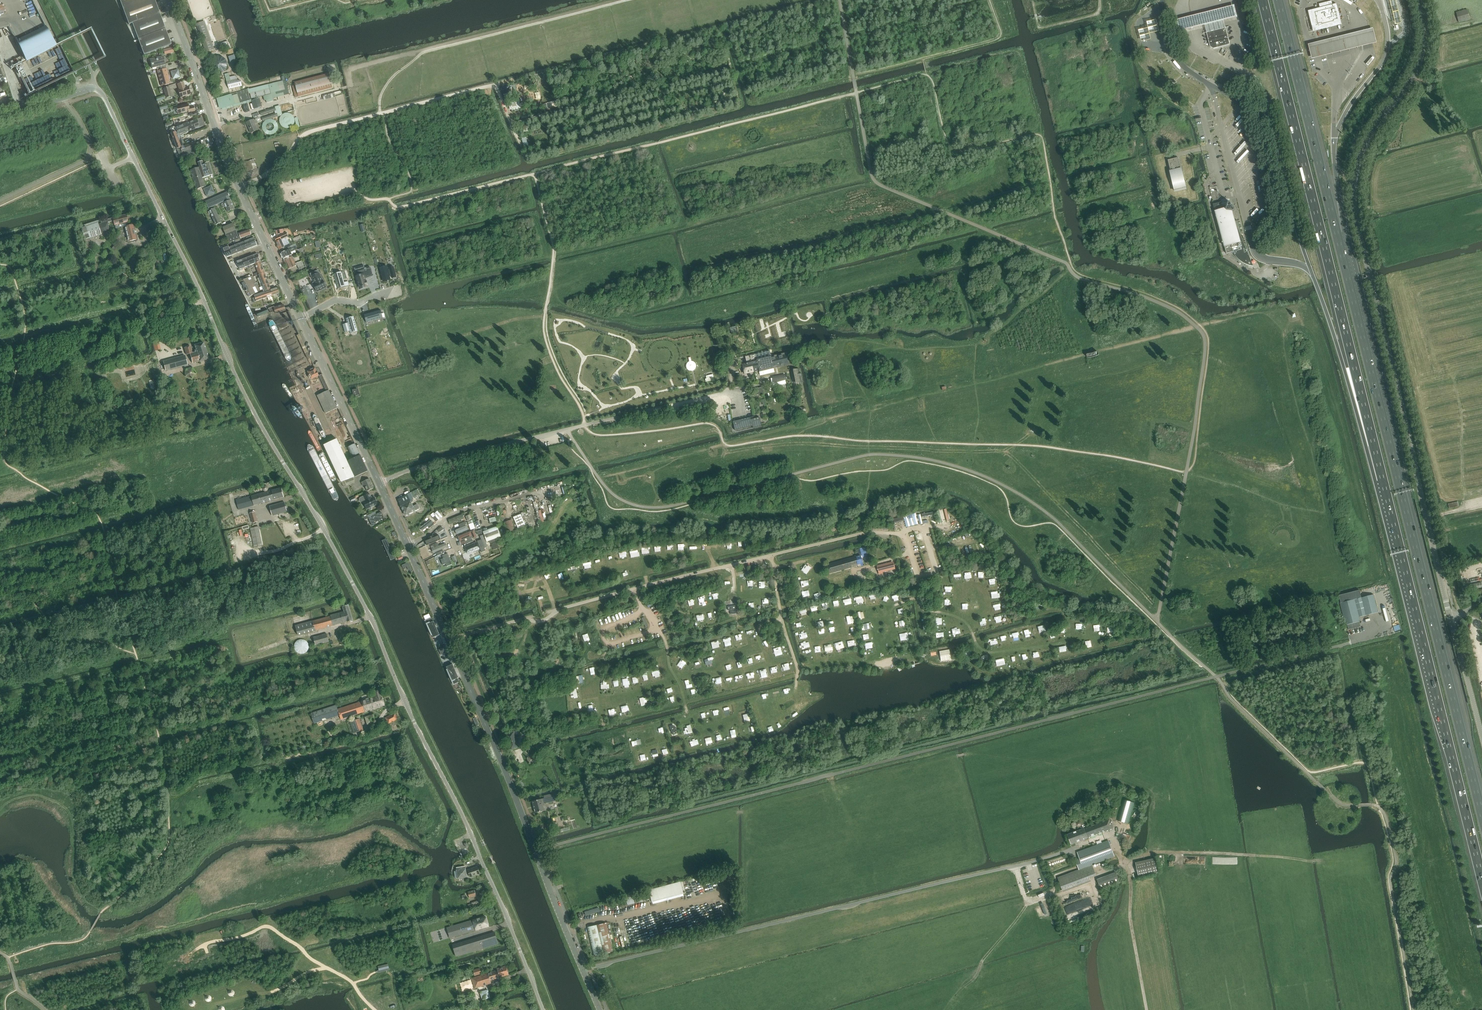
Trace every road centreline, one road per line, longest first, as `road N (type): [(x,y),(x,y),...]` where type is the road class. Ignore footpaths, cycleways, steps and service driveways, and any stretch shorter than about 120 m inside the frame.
road 1 (unclassified): [(543,1009),(371,619),(247,400),(184,257),(103,96),(92,88)]
road 2 (unclassified): [(1449,619),(1353,199),(1358,160),(1420,59),(1417,0)]
road 3 (motorway): [(1481,816),(1340,247)]
road 4 (tertiary): [(600,1009),(408,547)]
road 5 (motorway): [(1263,0),(1383,480)]
road 6 (motorway): [(1383,480),(1481,880)]
road 7 (tertiary): [(267,246),(169,0)]
road 8 (motorway): [(1340,247),(1278,0)]
road 9 (motorway): [(1309,269),(1383,480)]
road 10 (unclassified): [(379,482),(584,425)]
road 11 (track): [(521,145),(497,85),(380,114)]
road 12 (tertiary): [(379,482),(301,318)]
road 13 (track): [(946,1009),(1026,906),(1016,866)]
road 14 (track): [(1147,1009),(1127,863)]
road 15 (track): [(267,175),(302,135),(380,114)]
road 16 (track): [(796,683),(768,557)]
road 17 (unclassified): [(1481,739),(1449,619)]

